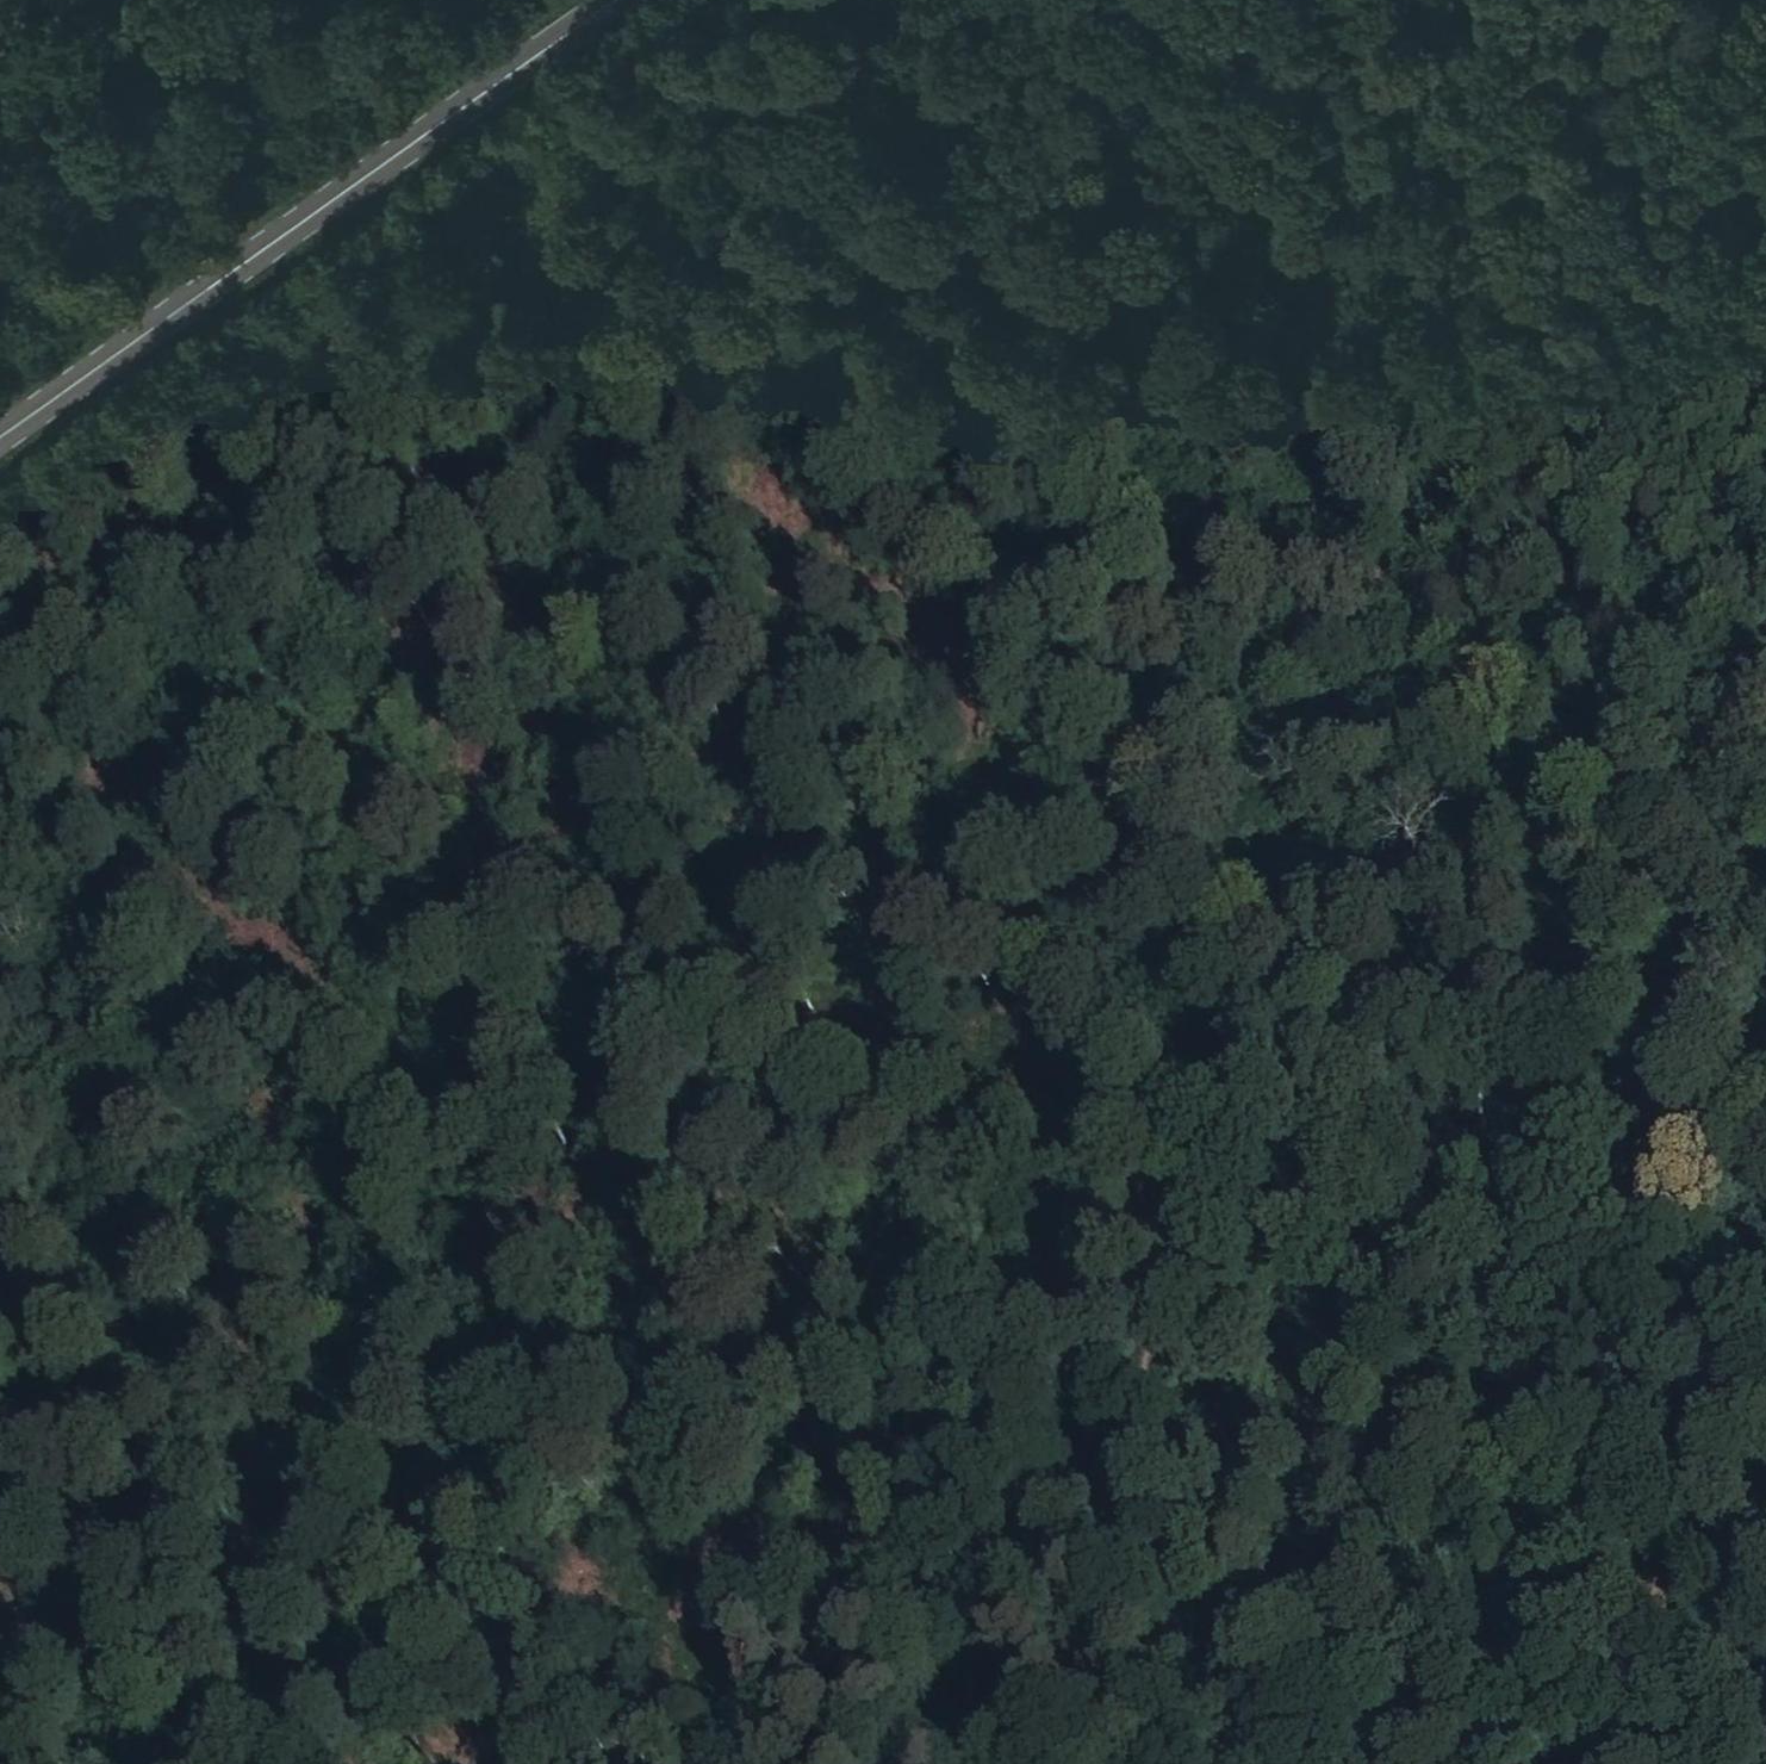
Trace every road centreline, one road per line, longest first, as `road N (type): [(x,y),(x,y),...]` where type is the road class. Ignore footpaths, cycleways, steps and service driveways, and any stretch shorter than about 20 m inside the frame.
road 1 (secondary): [(614,0),(0,429)]

